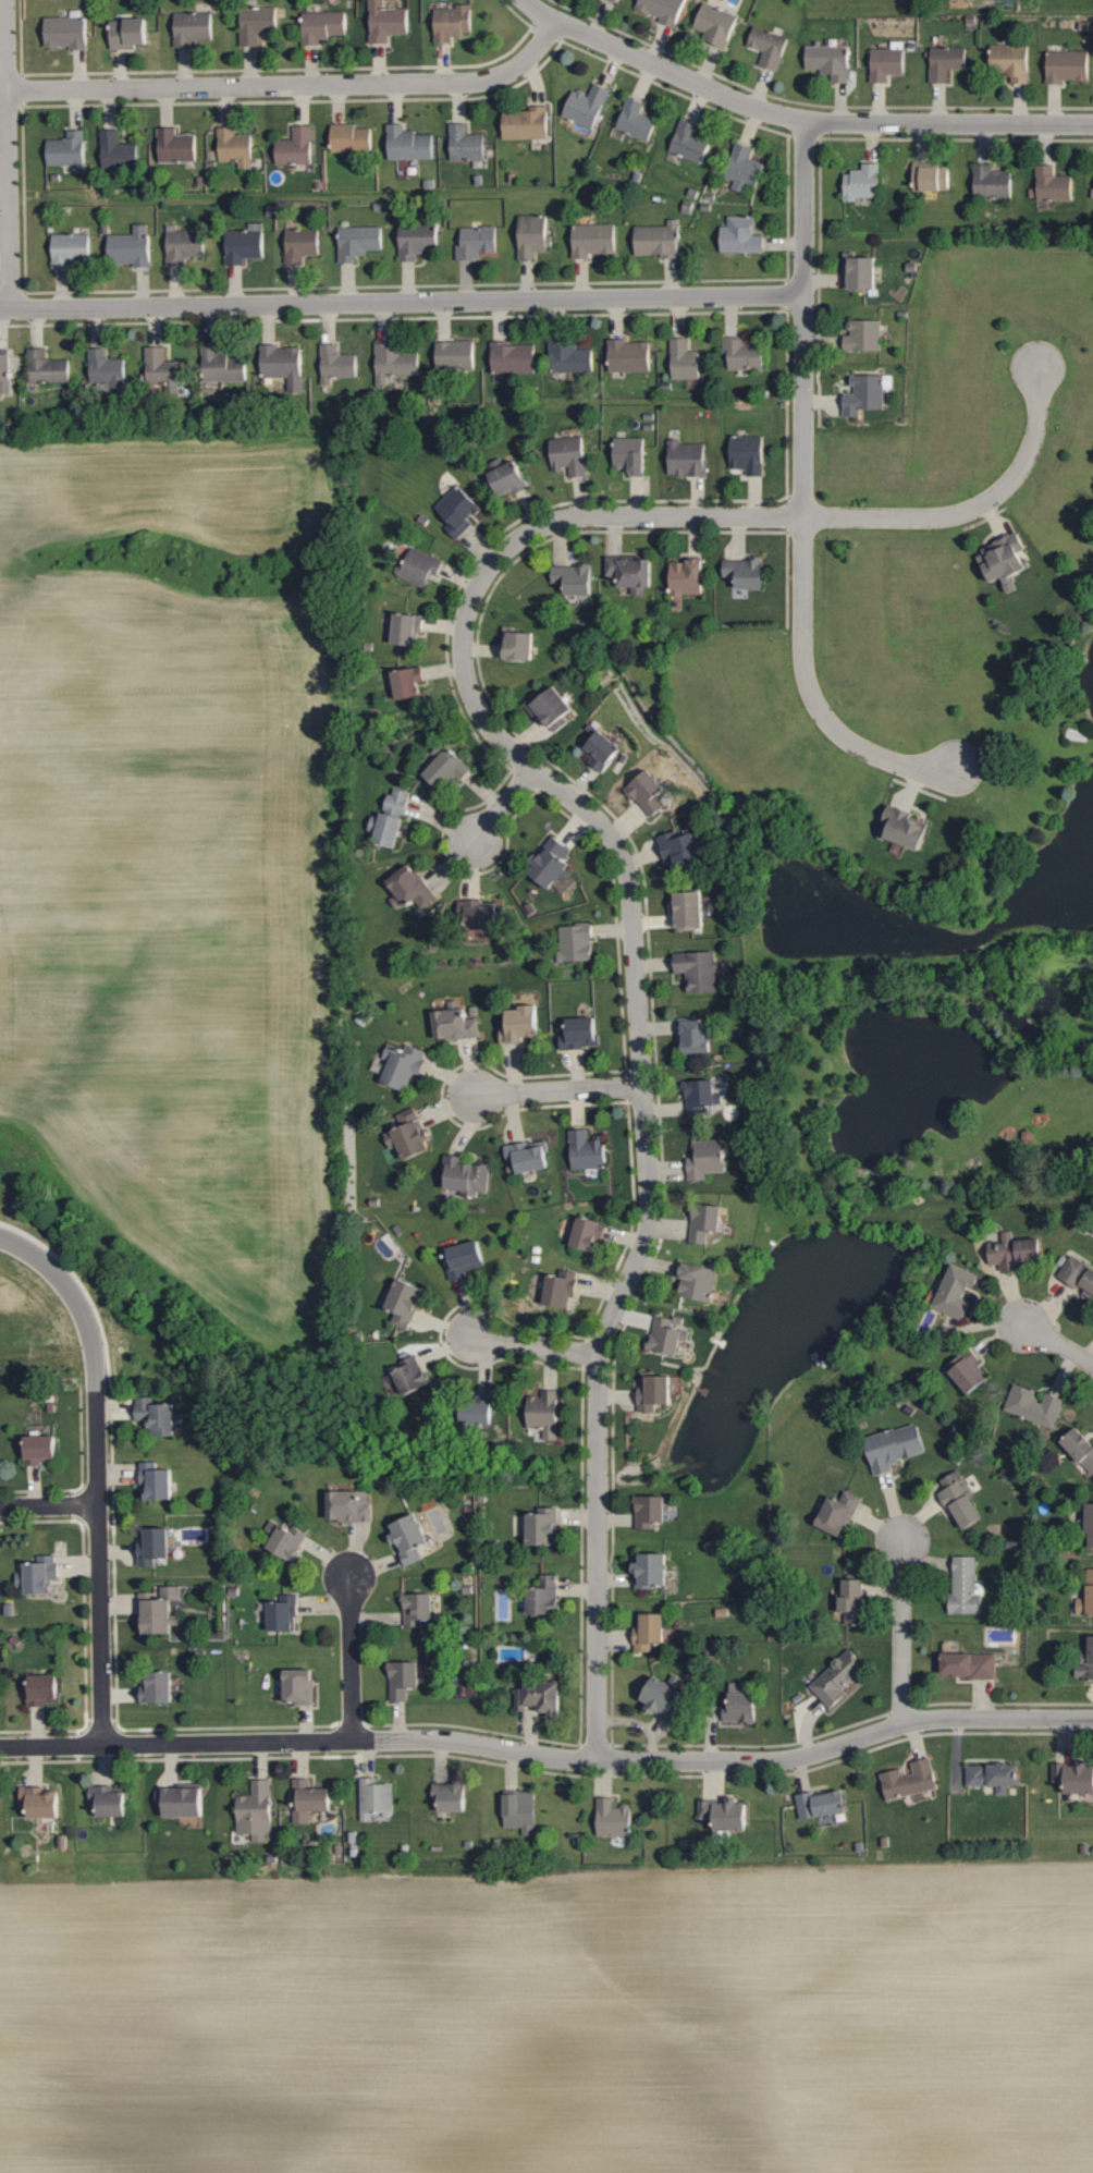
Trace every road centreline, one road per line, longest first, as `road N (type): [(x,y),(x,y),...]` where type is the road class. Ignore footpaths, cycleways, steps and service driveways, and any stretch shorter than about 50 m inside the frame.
road 1 (residential): [(1040,365),(1040,410),(1022,474),(970,512),(574,520),(514,546),(470,605),(463,652),(479,713),(611,839),(630,889),(650,1218),(599,1365),(597,1761)]
road 2 (residential): [(1092,1720),(921,1721),(809,1756),(757,1762),(555,1760),(420,1739),(0,1750)]
road 3 (residential): [(0,310),(805,295)]
road 4 (residential): [(805,121),(803,675),(828,728),(860,750),(912,770),(962,772)]
road 5 (residential): [(1092,125),(857,125),(777,117),(553,21),(525,0)]
road 6 (residential): [(8,91),(476,82),(525,61),(553,21)]
road 7 (residential): [(103,1748),(97,1392),(84,1314),(66,1284)]
road 8 (residential): [(94,570),(89,728),(78,783),(51,830),(0,881)]
road 9 (residential): [(6,0),(12,309)]
road 10 (residential): [(0,573),(270,567),(282,594)]
road 11 (residential): [(902,1725),(902,1541)]
road 12 (residential): [(643,1086),(476,1097)]
road 13 (residential): [(354,1742),(349,1579)]
road 14 (residential): [(600,1357),(474,1335)]

